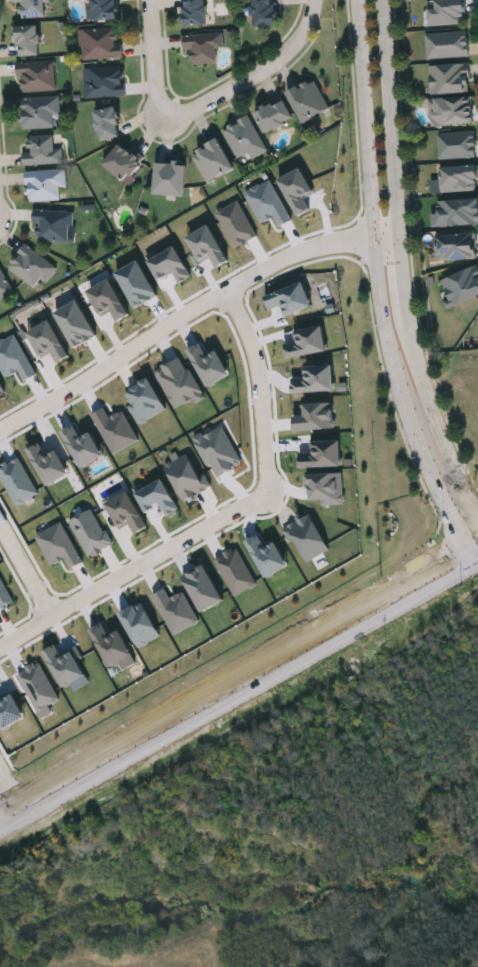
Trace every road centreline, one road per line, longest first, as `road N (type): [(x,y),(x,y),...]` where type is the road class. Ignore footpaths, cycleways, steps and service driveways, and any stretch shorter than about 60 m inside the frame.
road 1 (secondary): [(357,0),(378,302),(423,457),(477,557)]
road 2 (secondary): [(0,832),(477,557)]
road 3 (secondary): [(477,508),(443,441),(416,355),(382,0)]
road 4 (residential): [(226,289),(252,340),(267,473),(251,504),(0,647)]
road 5 (residential): [(399,232),(316,244),(226,289),(0,429)]
road 6 (residential): [(166,121),(288,51),(308,29),(315,0)]
road 7 (residential): [(157,0),(166,121)]

